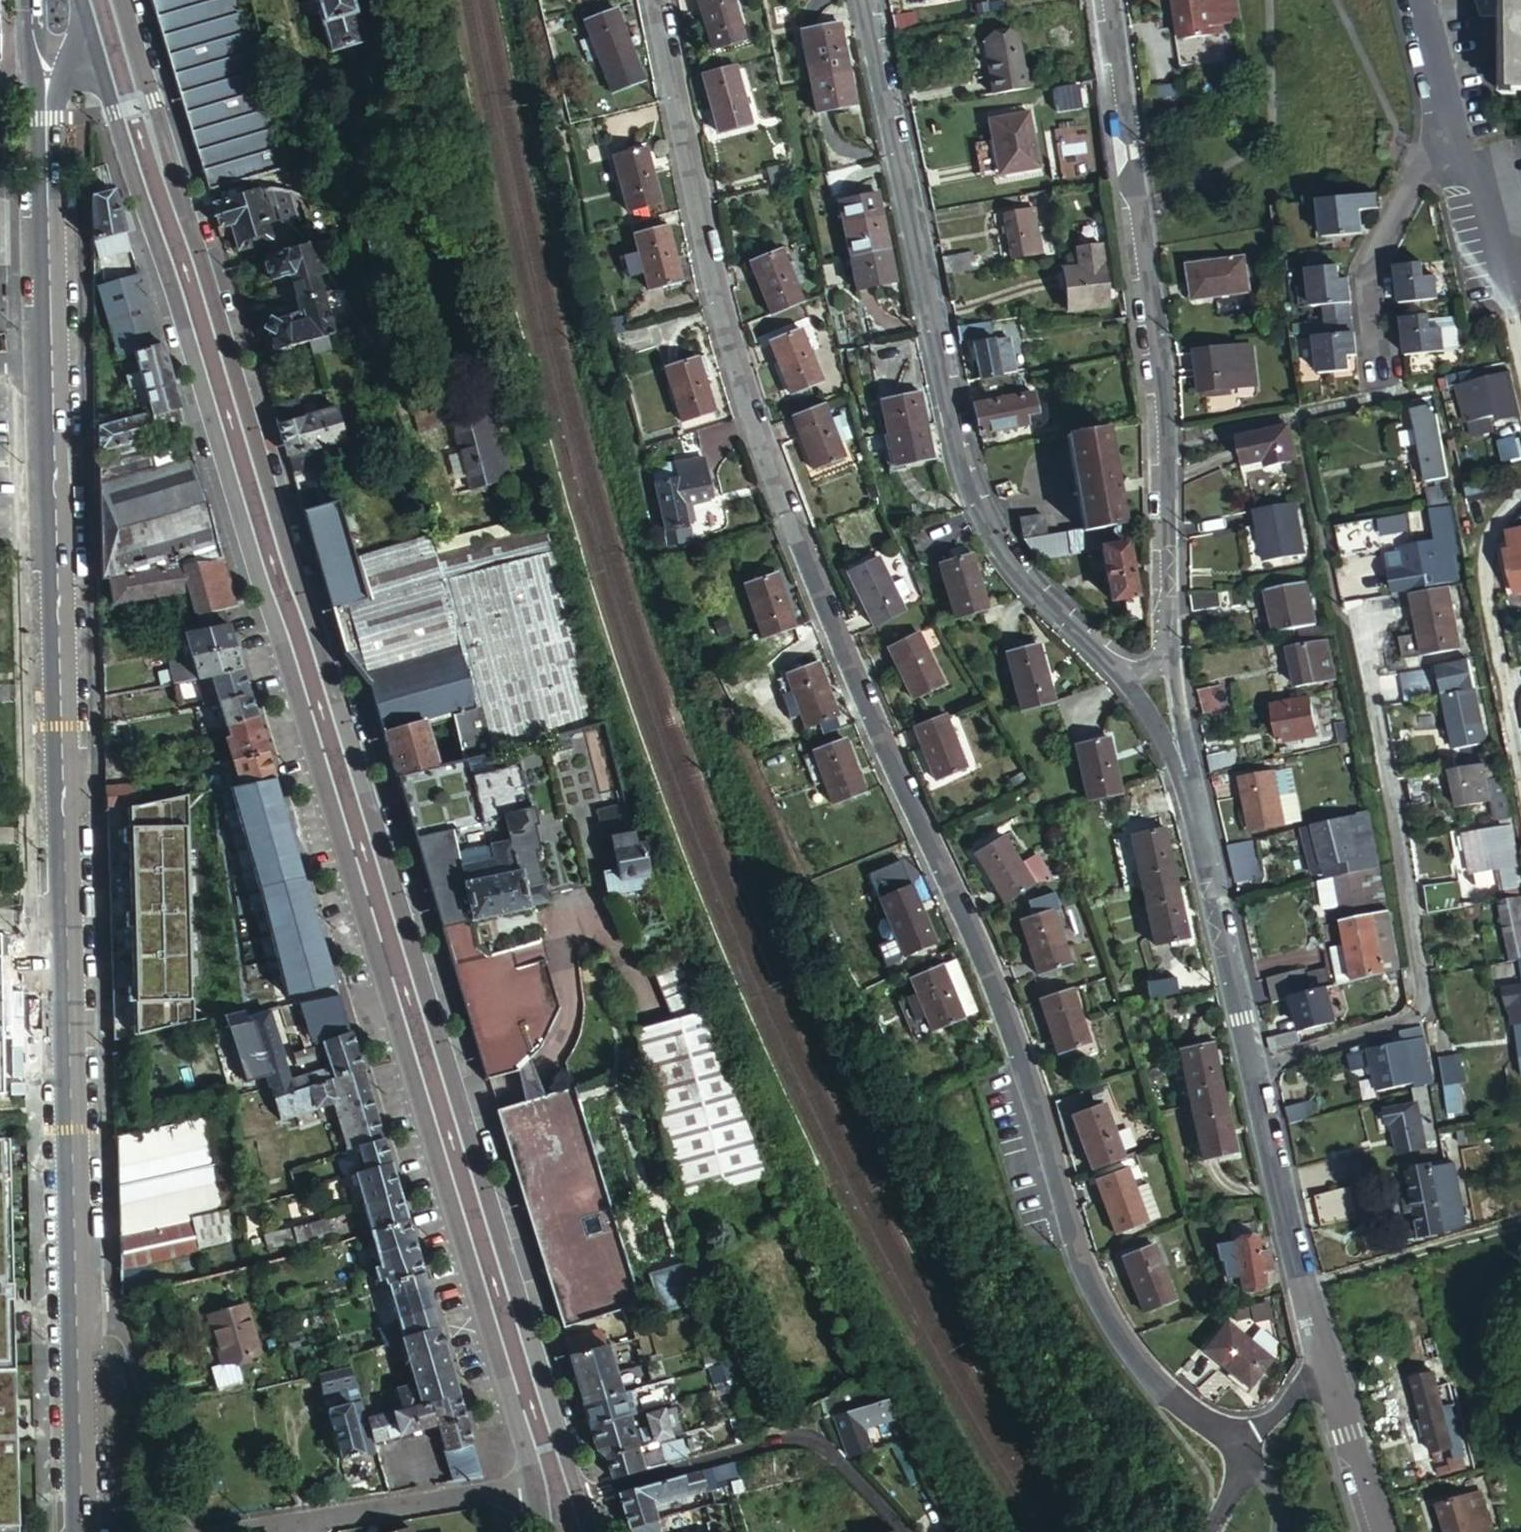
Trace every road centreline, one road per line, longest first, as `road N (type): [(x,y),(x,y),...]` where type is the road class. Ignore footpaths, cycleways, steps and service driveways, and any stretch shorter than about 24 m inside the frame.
road 1 (secondary): [(578,1495),(123,0)]
road 2 (secondary): [(105,83),(280,635),(533,1485)]
road 3 (residential): [(658,0),(715,284),(759,431),(1021,1055),(1088,1281),(1121,1341)]
road 4 (secondary): [(48,110),(78,1311)]
road 5 (unclassified): [(875,0),(970,482),(1011,561),(1115,670)]
road 6 (residential): [(1175,653),(1166,375),(1112,0)]
road 7 (residential): [(1254,1059),(1408,1019),(1420,1007),(1354,616)]
road 8 (residential): [(897,1531),(837,1461),(802,1439),(578,1495)]
road 9 (residential): [(1458,83),(1367,283),(1385,393)]
road 10 (residential): [(1254,1059),(1181,758)]
road 11 (residential): [(1320,1355),(1254,1059)]
road 12 (residential): [(1520,494),(1490,536),(1488,574),(1520,760)]
road 13 (residential): [(1458,83),(1503,242),(1520,353)]
road 14 (residential): [(303,1524),(533,1485)]
road 15 (track): [(1306,1289),(1520,1226)]
road 16 (secondary): [(78,1311),(84,1531)]
road 17 (residential): [(1377,1531),(1320,1355)]
road 18 (residential): [(1255,1459),(1174,1398),(1121,1341)]
road 19 (residential): [(186,1531),(147,1402)]
road 20 (residential): [(78,1311),(109,1313),(127,1337),(147,1402)]
road 21 (residential): [(1320,1355),(1255,1459)]

